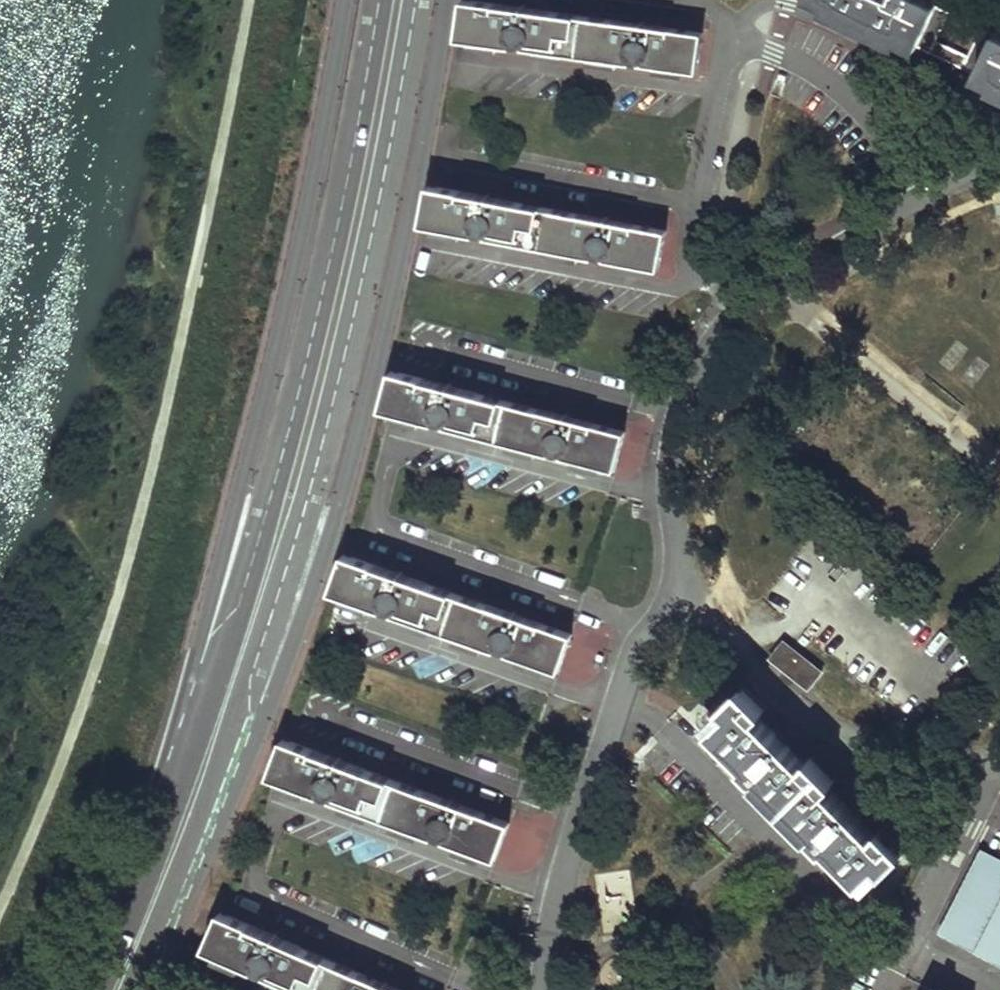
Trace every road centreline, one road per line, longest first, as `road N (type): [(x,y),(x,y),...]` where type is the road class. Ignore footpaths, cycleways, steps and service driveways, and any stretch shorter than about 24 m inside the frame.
road 1 (primary): [(372,0),(268,493),(176,779)]
road 2 (primary): [(341,0),(291,269),(176,779)]
road 3 (primary): [(229,743),(269,702),(347,467),(445,0)]
road 4 (primary): [(229,743),(326,408),(411,0)]
road 5 (residential): [(999,170),(948,179),(810,253),(734,308),(701,350),(671,442),(669,497),(683,584)]
road 6 (residential): [(683,584),(631,661),(560,901),(549,989)]
road 7 (residential): [(683,584),(729,651),(834,731),(906,758),(997,767)]
road 8 (primary): [(129,989),(229,743)]
road 9 (residential): [(885,989),(997,767)]
road 10 (primary): [(176,779),(96,989)]

